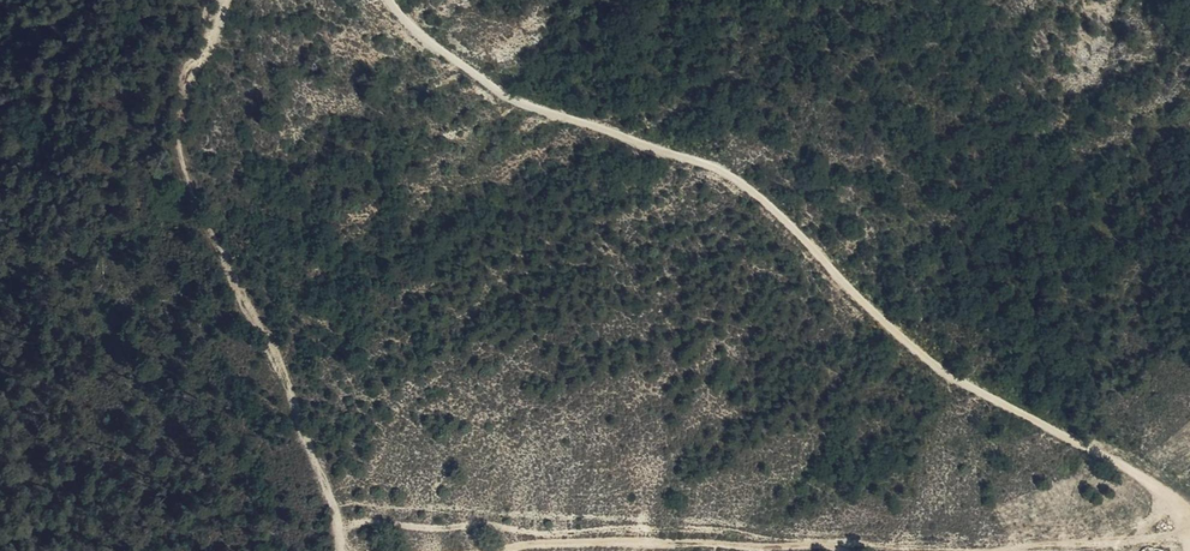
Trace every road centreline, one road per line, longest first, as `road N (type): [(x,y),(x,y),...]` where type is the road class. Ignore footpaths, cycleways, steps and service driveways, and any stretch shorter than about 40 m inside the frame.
road 1 (track): [(386,0),(401,27),(503,99),(736,178),(919,356),(1189,511)]
road 2 (track): [(977,550),(634,525)]
road 3 (track): [(340,528),(360,517),(439,529),(634,525)]
road 4 (track): [(1189,533),(991,550)]

